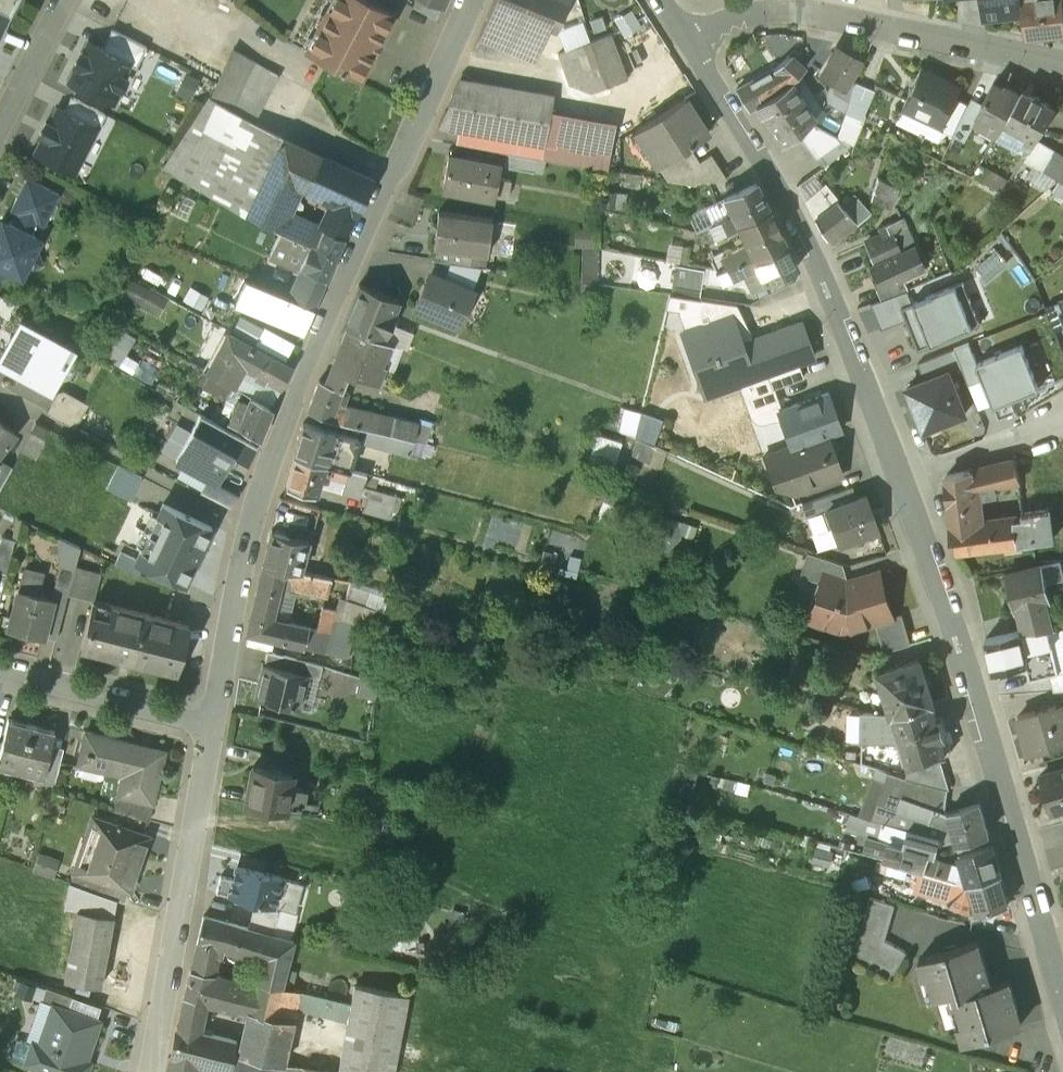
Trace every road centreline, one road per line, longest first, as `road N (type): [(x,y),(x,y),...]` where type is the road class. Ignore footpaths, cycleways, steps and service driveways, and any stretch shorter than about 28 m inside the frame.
road 1 (residential): [(473,0),(389,178),(276,449),(211,717)]
road 2 (residential): [(900,482),(955,636),(1061,993)]
road 3 (residential): [(687,42),(812,251),(900,482)]
road 4 (residential): [(687,42),(752,14),(786,11),(1062,64)]
road 5 (residential): [(211,717),(150,1071)]
road 6 (residential): [(211,717),(0,670)]
road 7 (residential): [(900,482),(1062,419)]
road 8 (residential): [(0,124),(66,0)]

